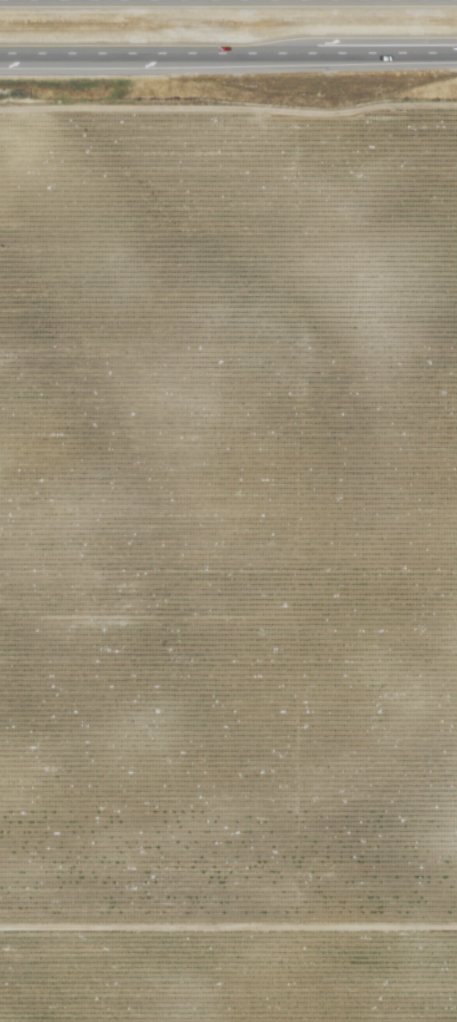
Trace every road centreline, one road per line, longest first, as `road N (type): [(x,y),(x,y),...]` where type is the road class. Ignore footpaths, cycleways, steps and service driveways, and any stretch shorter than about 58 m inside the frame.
road 1 (trunk): [(0,54),(456,52)]
road 2 (trunk): [(456,0),(0,1)]
road 3 (track): [(0,931),(456,930)]
road 4 (track): [(456,113),(39,117),(21,125)]
road 5 (track): [(0,125),(21,125),(27,142),(28,209),(17,222),(0,222)]

